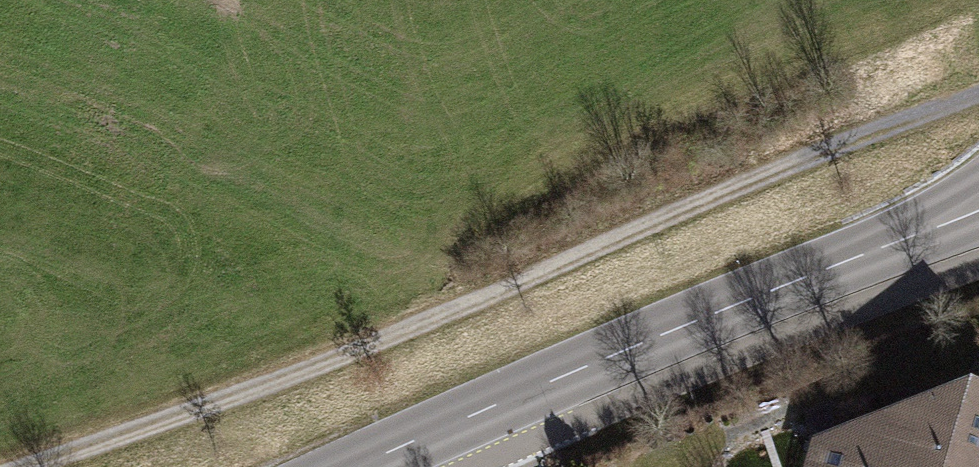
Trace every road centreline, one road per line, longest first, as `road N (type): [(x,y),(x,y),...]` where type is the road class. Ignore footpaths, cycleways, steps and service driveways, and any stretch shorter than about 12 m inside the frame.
road 1 (tertiary): [(371,466),(978,204)]
road 2 (track): [(778,166),(293,375)]
road 3 (track): [(293,375),(24,466)]
road 4 (track): [(978,93),(778,166)]

